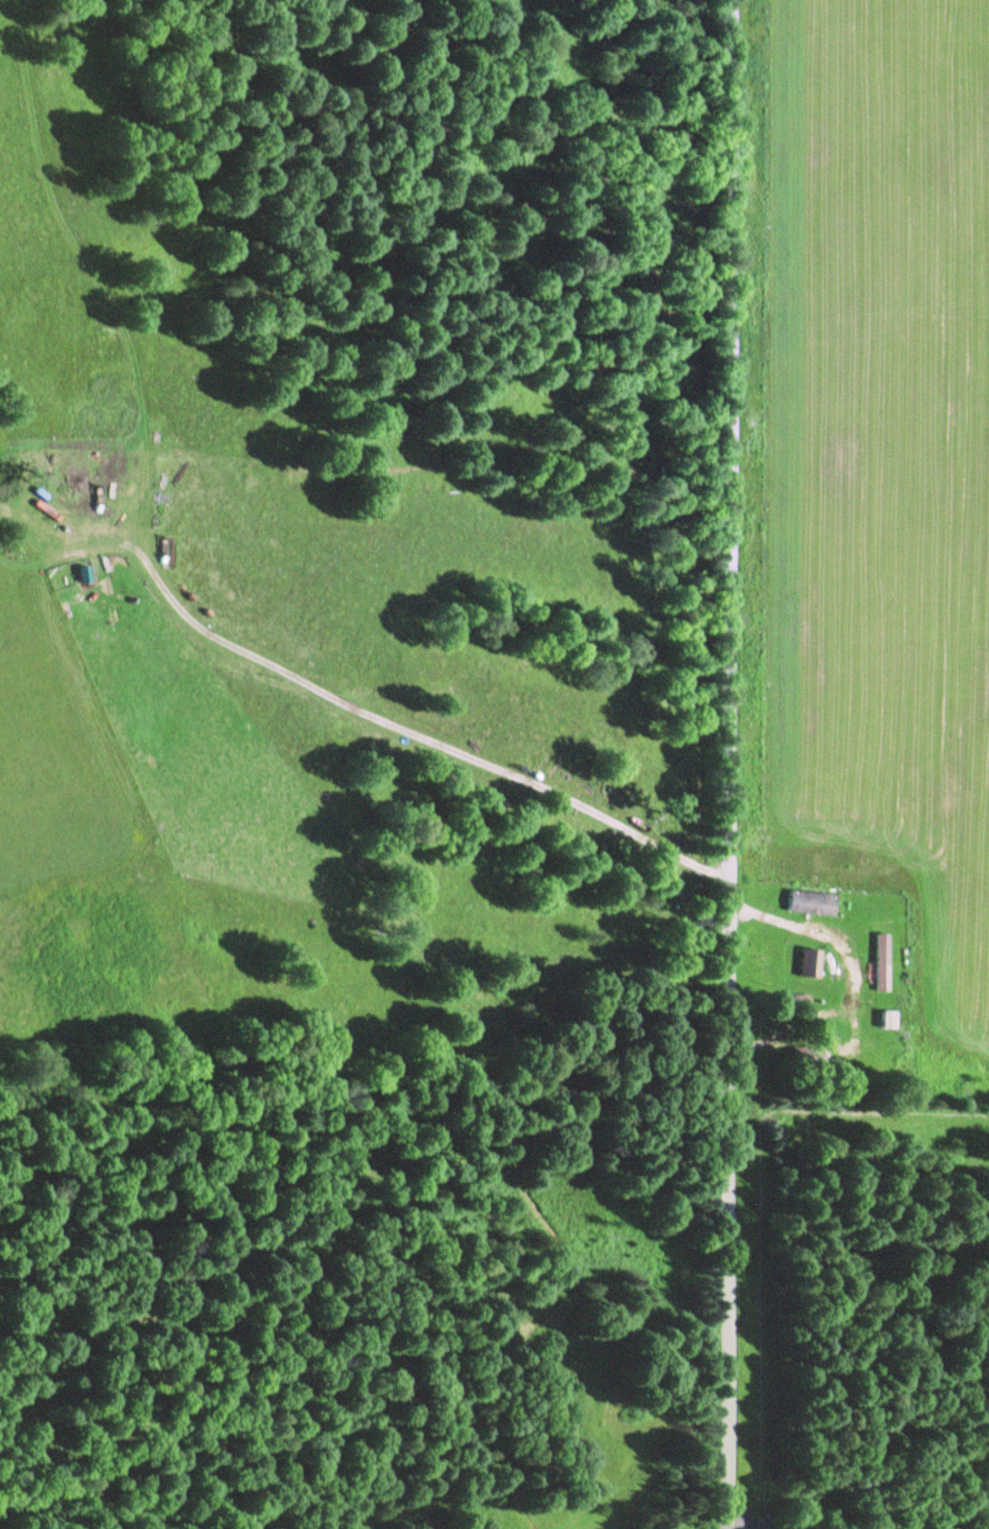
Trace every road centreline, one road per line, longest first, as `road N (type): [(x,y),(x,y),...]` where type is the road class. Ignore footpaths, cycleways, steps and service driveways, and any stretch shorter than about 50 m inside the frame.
road 1 (residential): [(739,1528),(740,0)]

